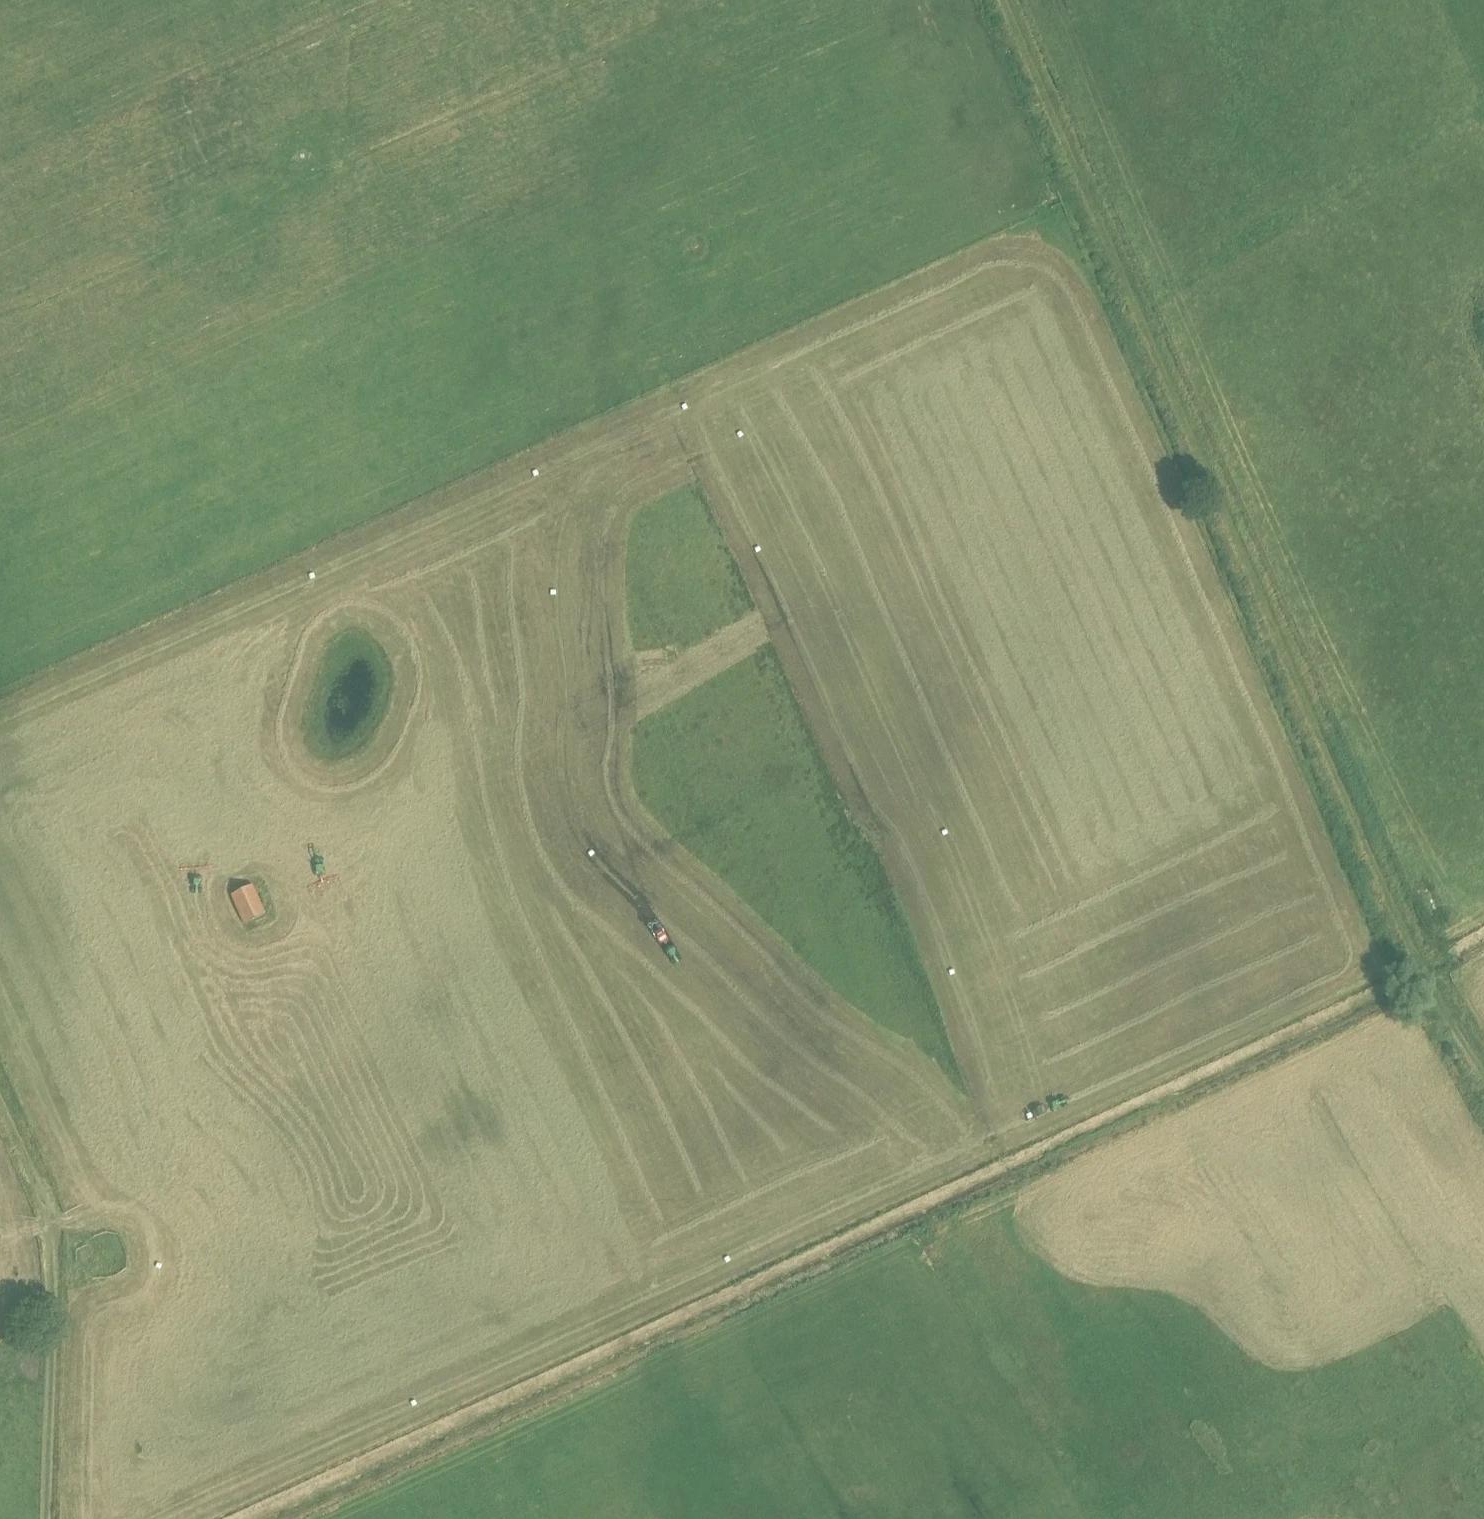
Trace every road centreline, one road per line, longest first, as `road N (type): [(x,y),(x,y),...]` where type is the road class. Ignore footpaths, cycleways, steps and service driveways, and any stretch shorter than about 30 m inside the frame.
road 1 (track): [(1002,0),(1419,983),(1483,1091)]
road 2 (track): [(45,1518),(50,1249),(0,1110)]

